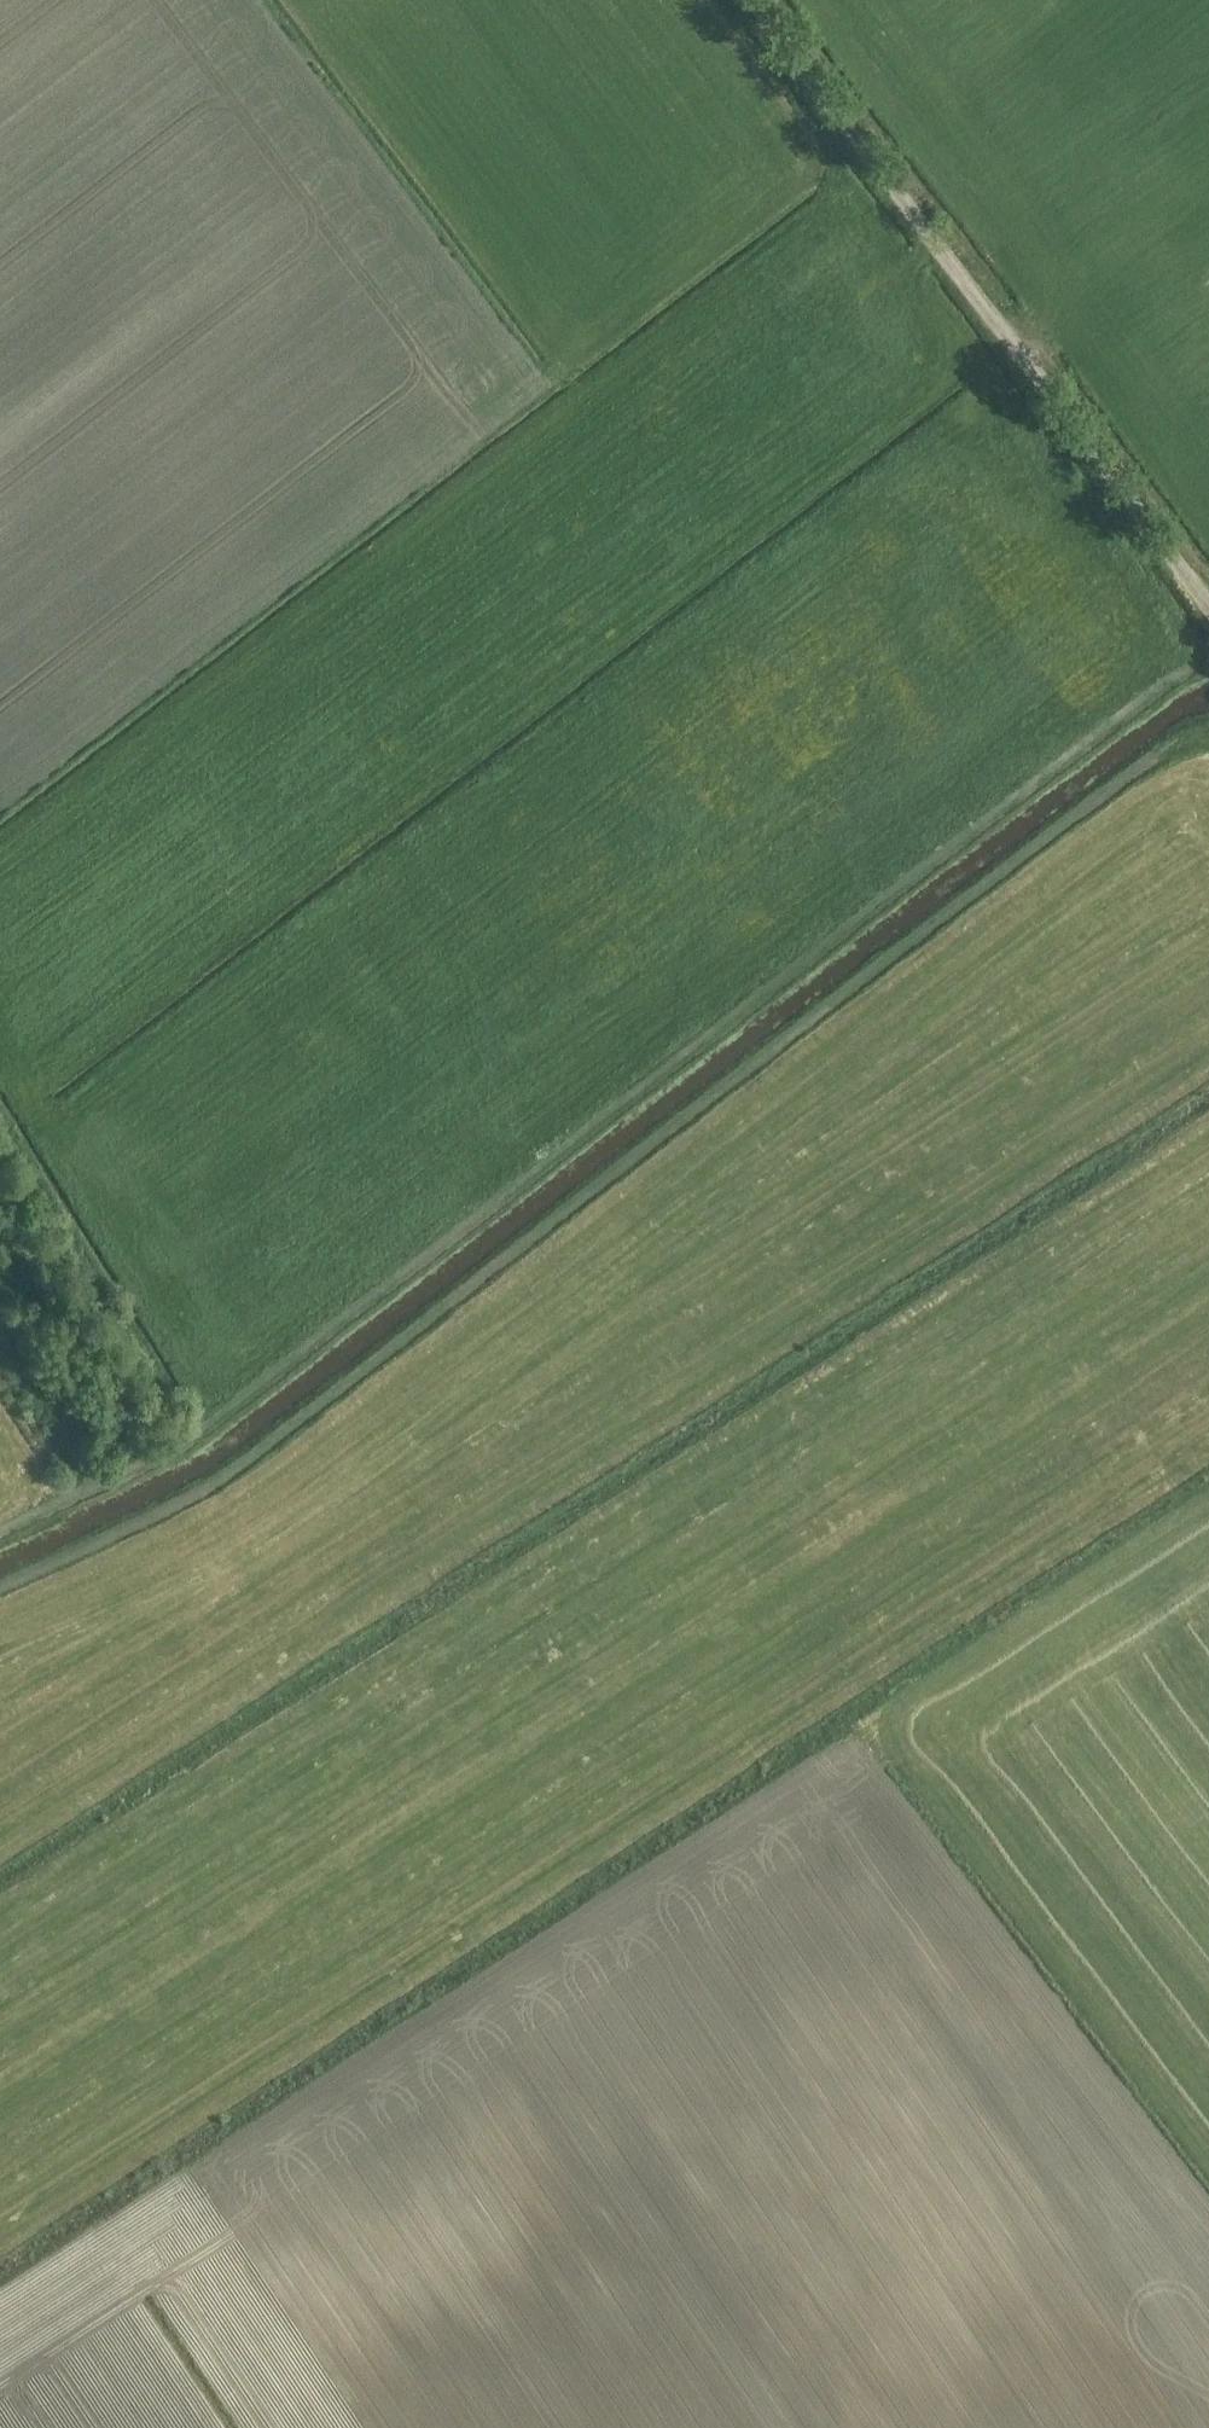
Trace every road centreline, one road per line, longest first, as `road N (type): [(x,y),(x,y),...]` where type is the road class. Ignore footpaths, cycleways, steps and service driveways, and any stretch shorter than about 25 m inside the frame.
road 1 (track): [(1208,605),(755,0)]

